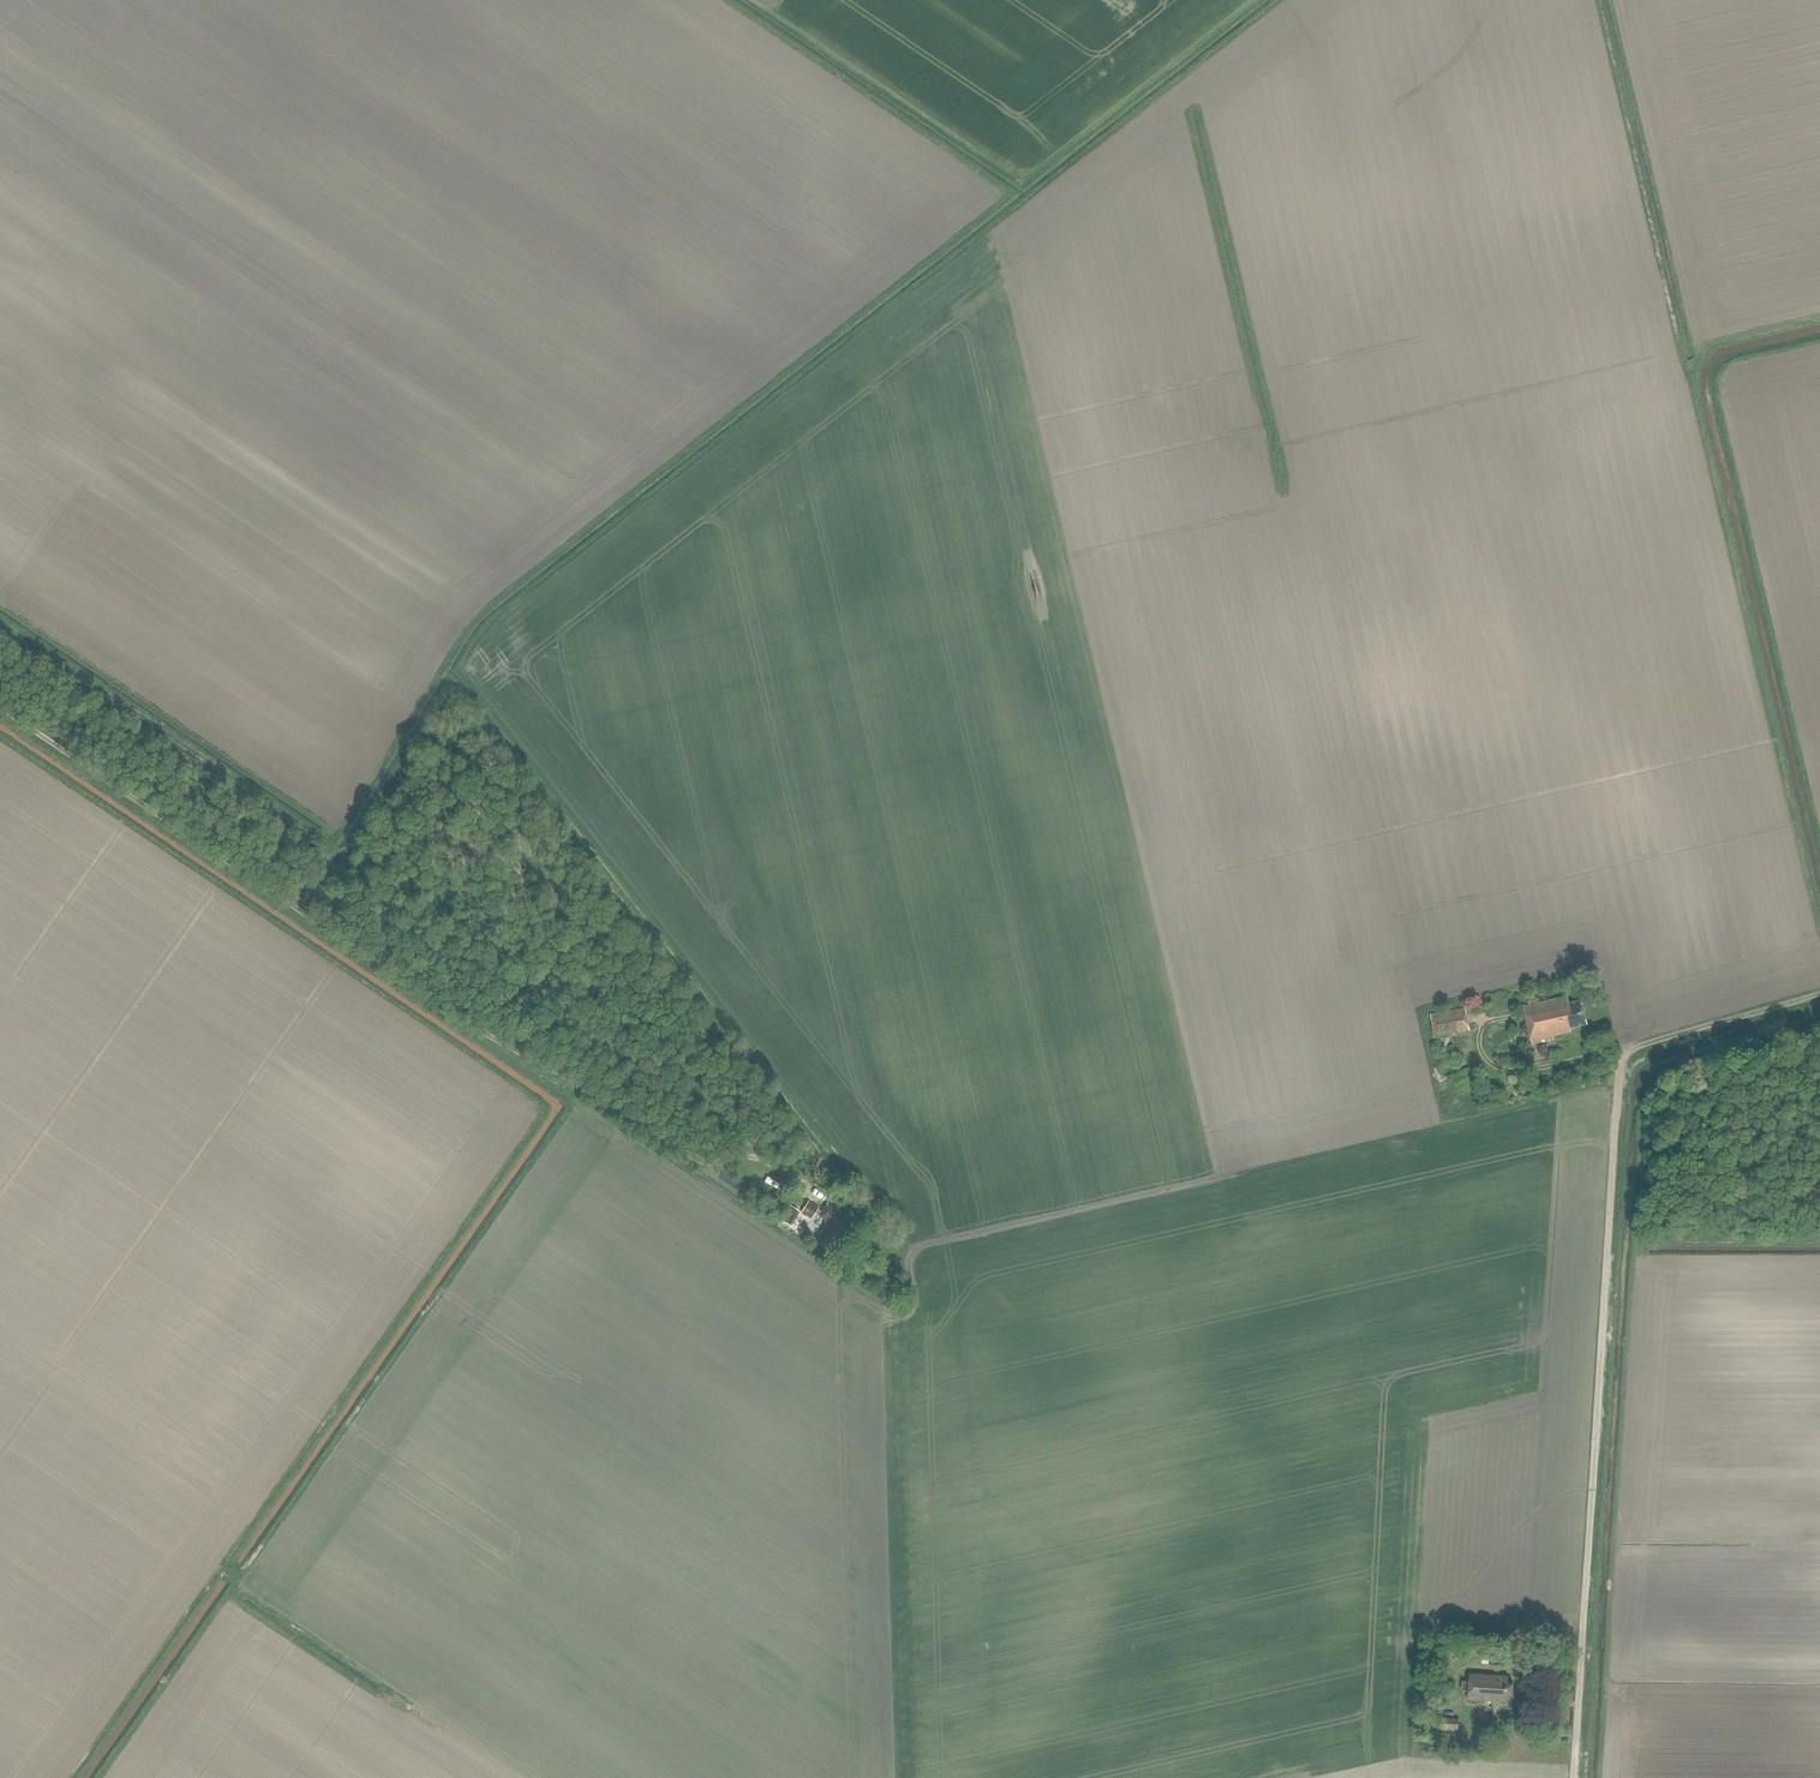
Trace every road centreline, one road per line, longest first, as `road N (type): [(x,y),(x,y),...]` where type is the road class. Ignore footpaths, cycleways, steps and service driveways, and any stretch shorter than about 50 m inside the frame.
road 1 (track): [(0,707),(470,1029),(602,1101),(758,1201)]
road 2 (track): [(1819,994),(1623,1051)]

